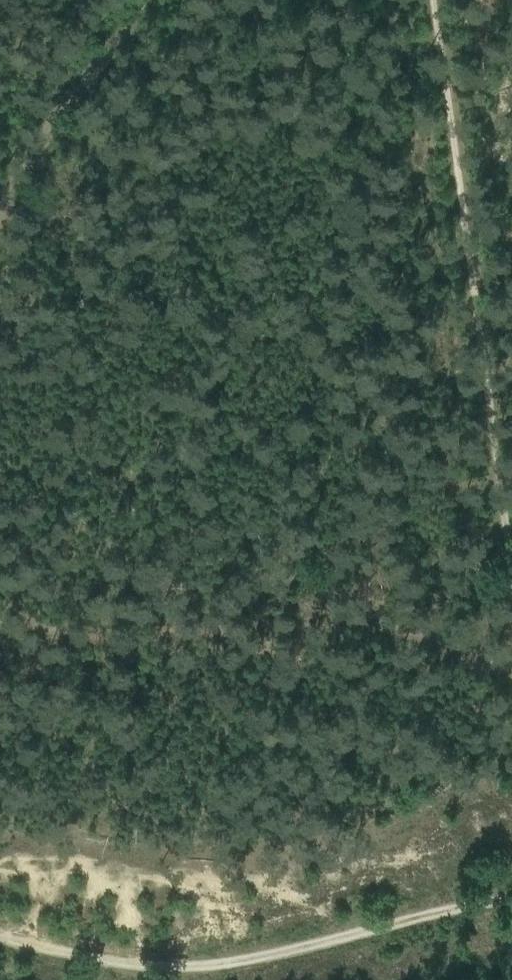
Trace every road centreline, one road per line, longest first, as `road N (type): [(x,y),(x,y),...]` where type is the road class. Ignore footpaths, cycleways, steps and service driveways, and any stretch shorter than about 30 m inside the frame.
road 1 (track): [(0,945),(159,976),(265,963),(511,900)]
road 2 (track): [(0,230),(40,141),(143,0)]

